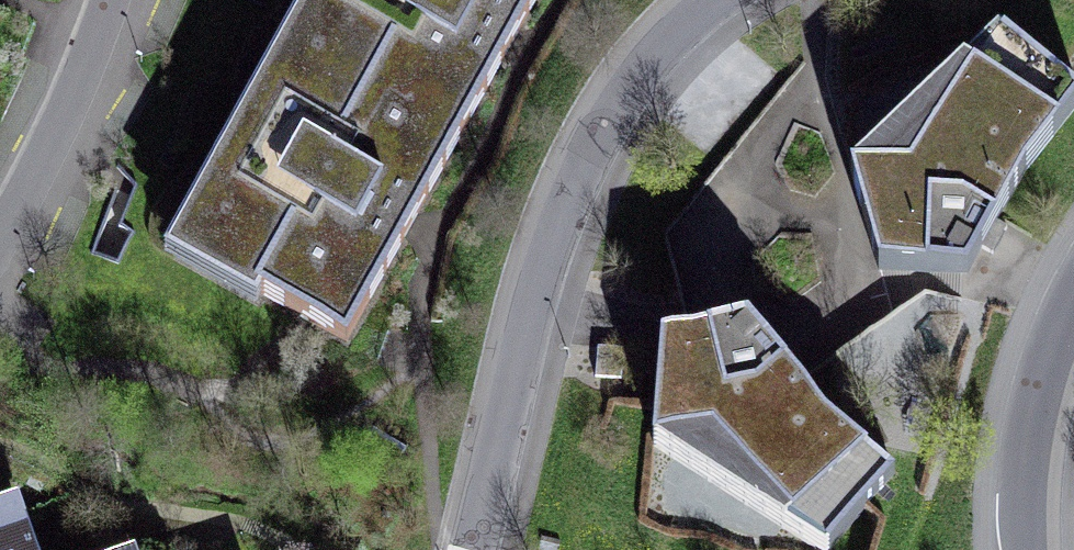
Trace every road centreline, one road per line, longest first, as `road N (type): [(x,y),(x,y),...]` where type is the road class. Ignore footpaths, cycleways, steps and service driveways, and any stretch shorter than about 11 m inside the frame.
road 1 (residential): [(704,0),(636,63),(584,147),(536,259),(468,549)]
road 2 (residential): [(0,234),(44,161),(111,0)]
road 3 (residential): [(1073,309),(1034,432),(1030,549)]

